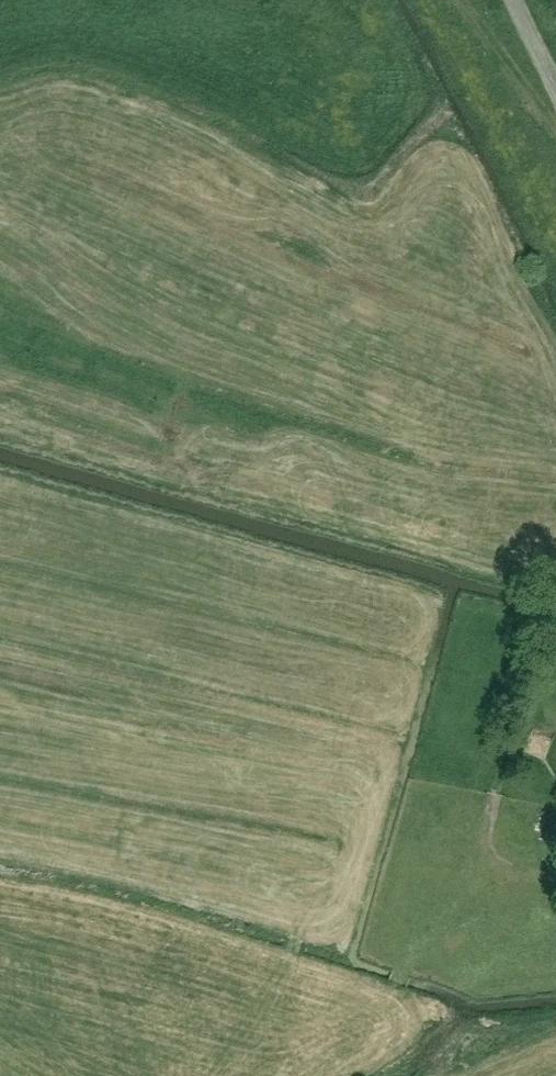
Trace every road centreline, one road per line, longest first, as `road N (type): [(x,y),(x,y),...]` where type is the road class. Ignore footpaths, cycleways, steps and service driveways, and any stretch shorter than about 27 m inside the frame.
road 1 (track): [(458,0),(555,128)]

